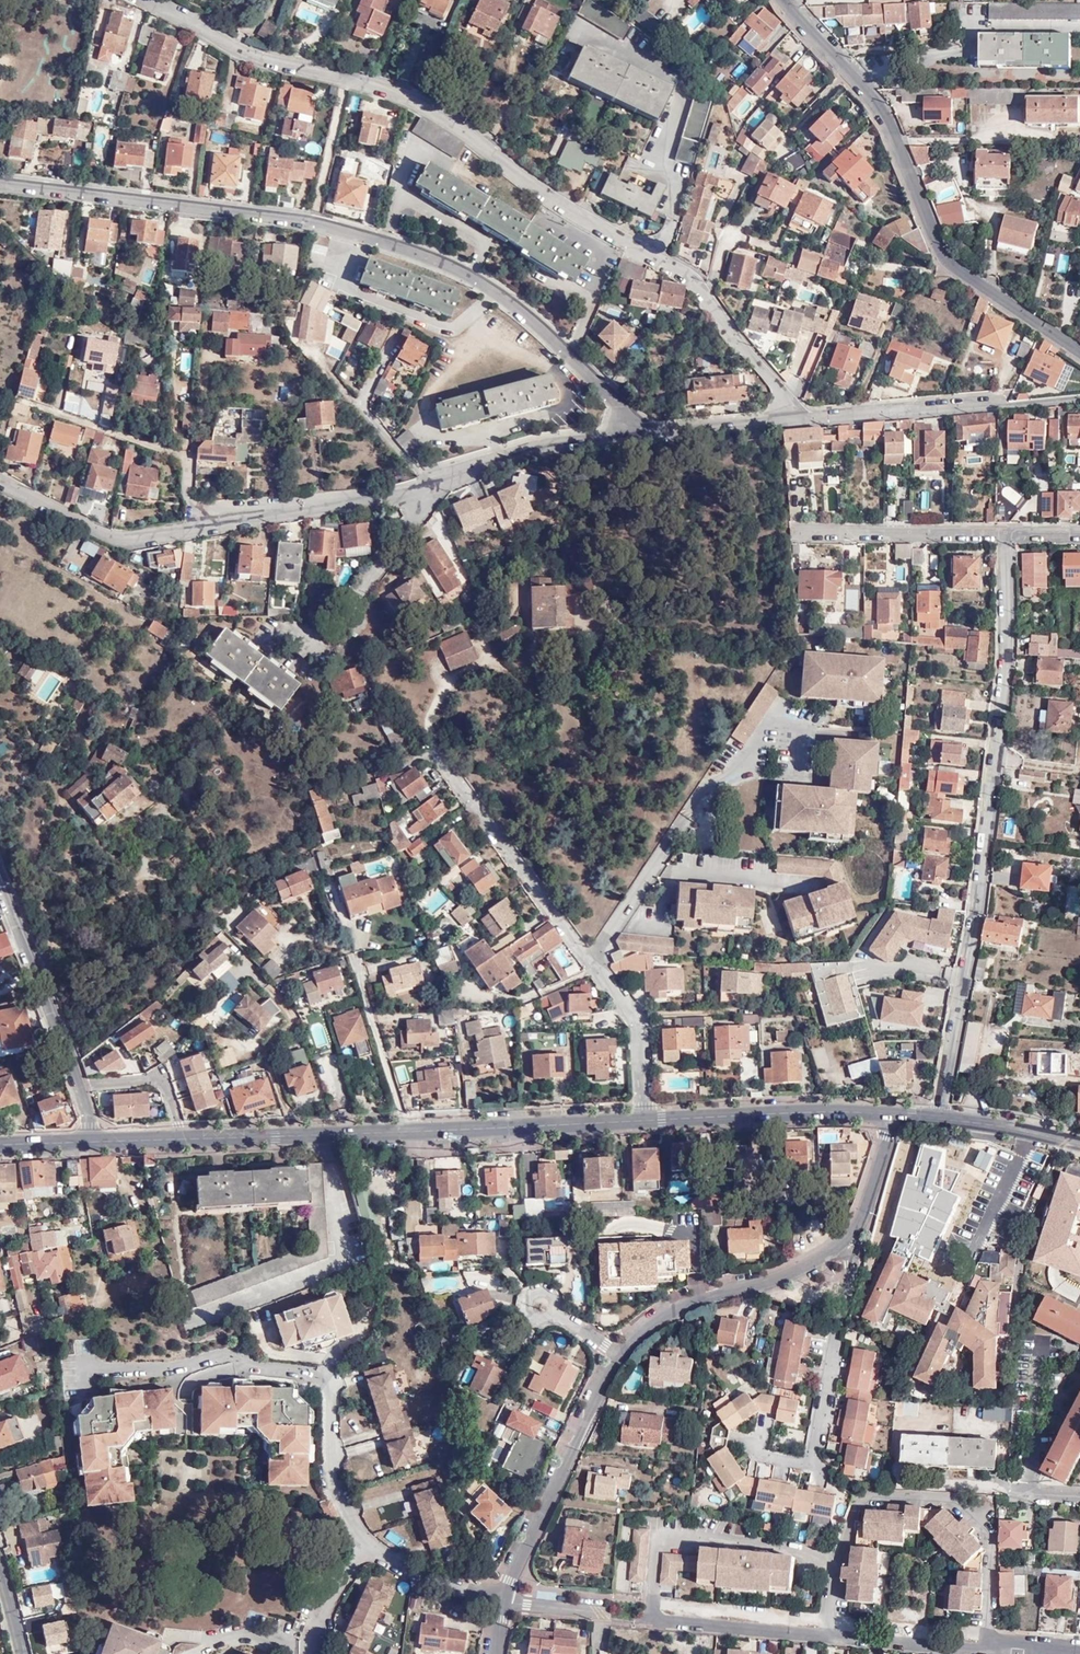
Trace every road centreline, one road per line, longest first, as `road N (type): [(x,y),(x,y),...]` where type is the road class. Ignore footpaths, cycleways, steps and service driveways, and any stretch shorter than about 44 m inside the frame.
road 1 (residential): [(802,421),(689,277),(571,214),(416,102),(227,48),(149,0)]
road 2 (residential): [(493,1653),(502,1596),(618,1352),(684,1304),(766,1281),(836,1247),(865,1196),(887,1113)]
road 3 (residential): [(0,181),(311,222),(438,260),(488,288),(617,408),(629,435)]
road 4 (residential): [(939,1118),(1003,685),(1002,534)]
road 5 (residential): [(777,0),(884,115),(942,262),(1079,358)]
road 6 (residential): [(430,750),(638,1029),(644,1120)]
road 7 (residential): [(645,1610),(1079,1652)]
road 8 (secondary): [(405,1131),(90,1141)]
road 9 (residential): [(802,421),(1079,398)]
road 10 (residential): [(0,894),(90,1141)]
road 11 (secondary): [(887,1113),(644,1120)]
road 12 (secondary): [(644,1120),(405,1131)]
road 13 (residential): [(205,526),(426,486)]
road 14 (residential): [(0,481),(126,540),(205,526)]
road 15 (residential): [(426,486),(541,444),(629,435)]
road 16 (residential): [(1002,534),(808,532)]
road 17 (residential): [(349,959),(405,1131)]
road 18 (residential): [(629,435),(802,421)]
road 19 (track): [(19,401),(163,452)]
road 20 (track): [(343,79),(311,222)]
road 21 (secondary): [(1079,1143),(939,1118)]

